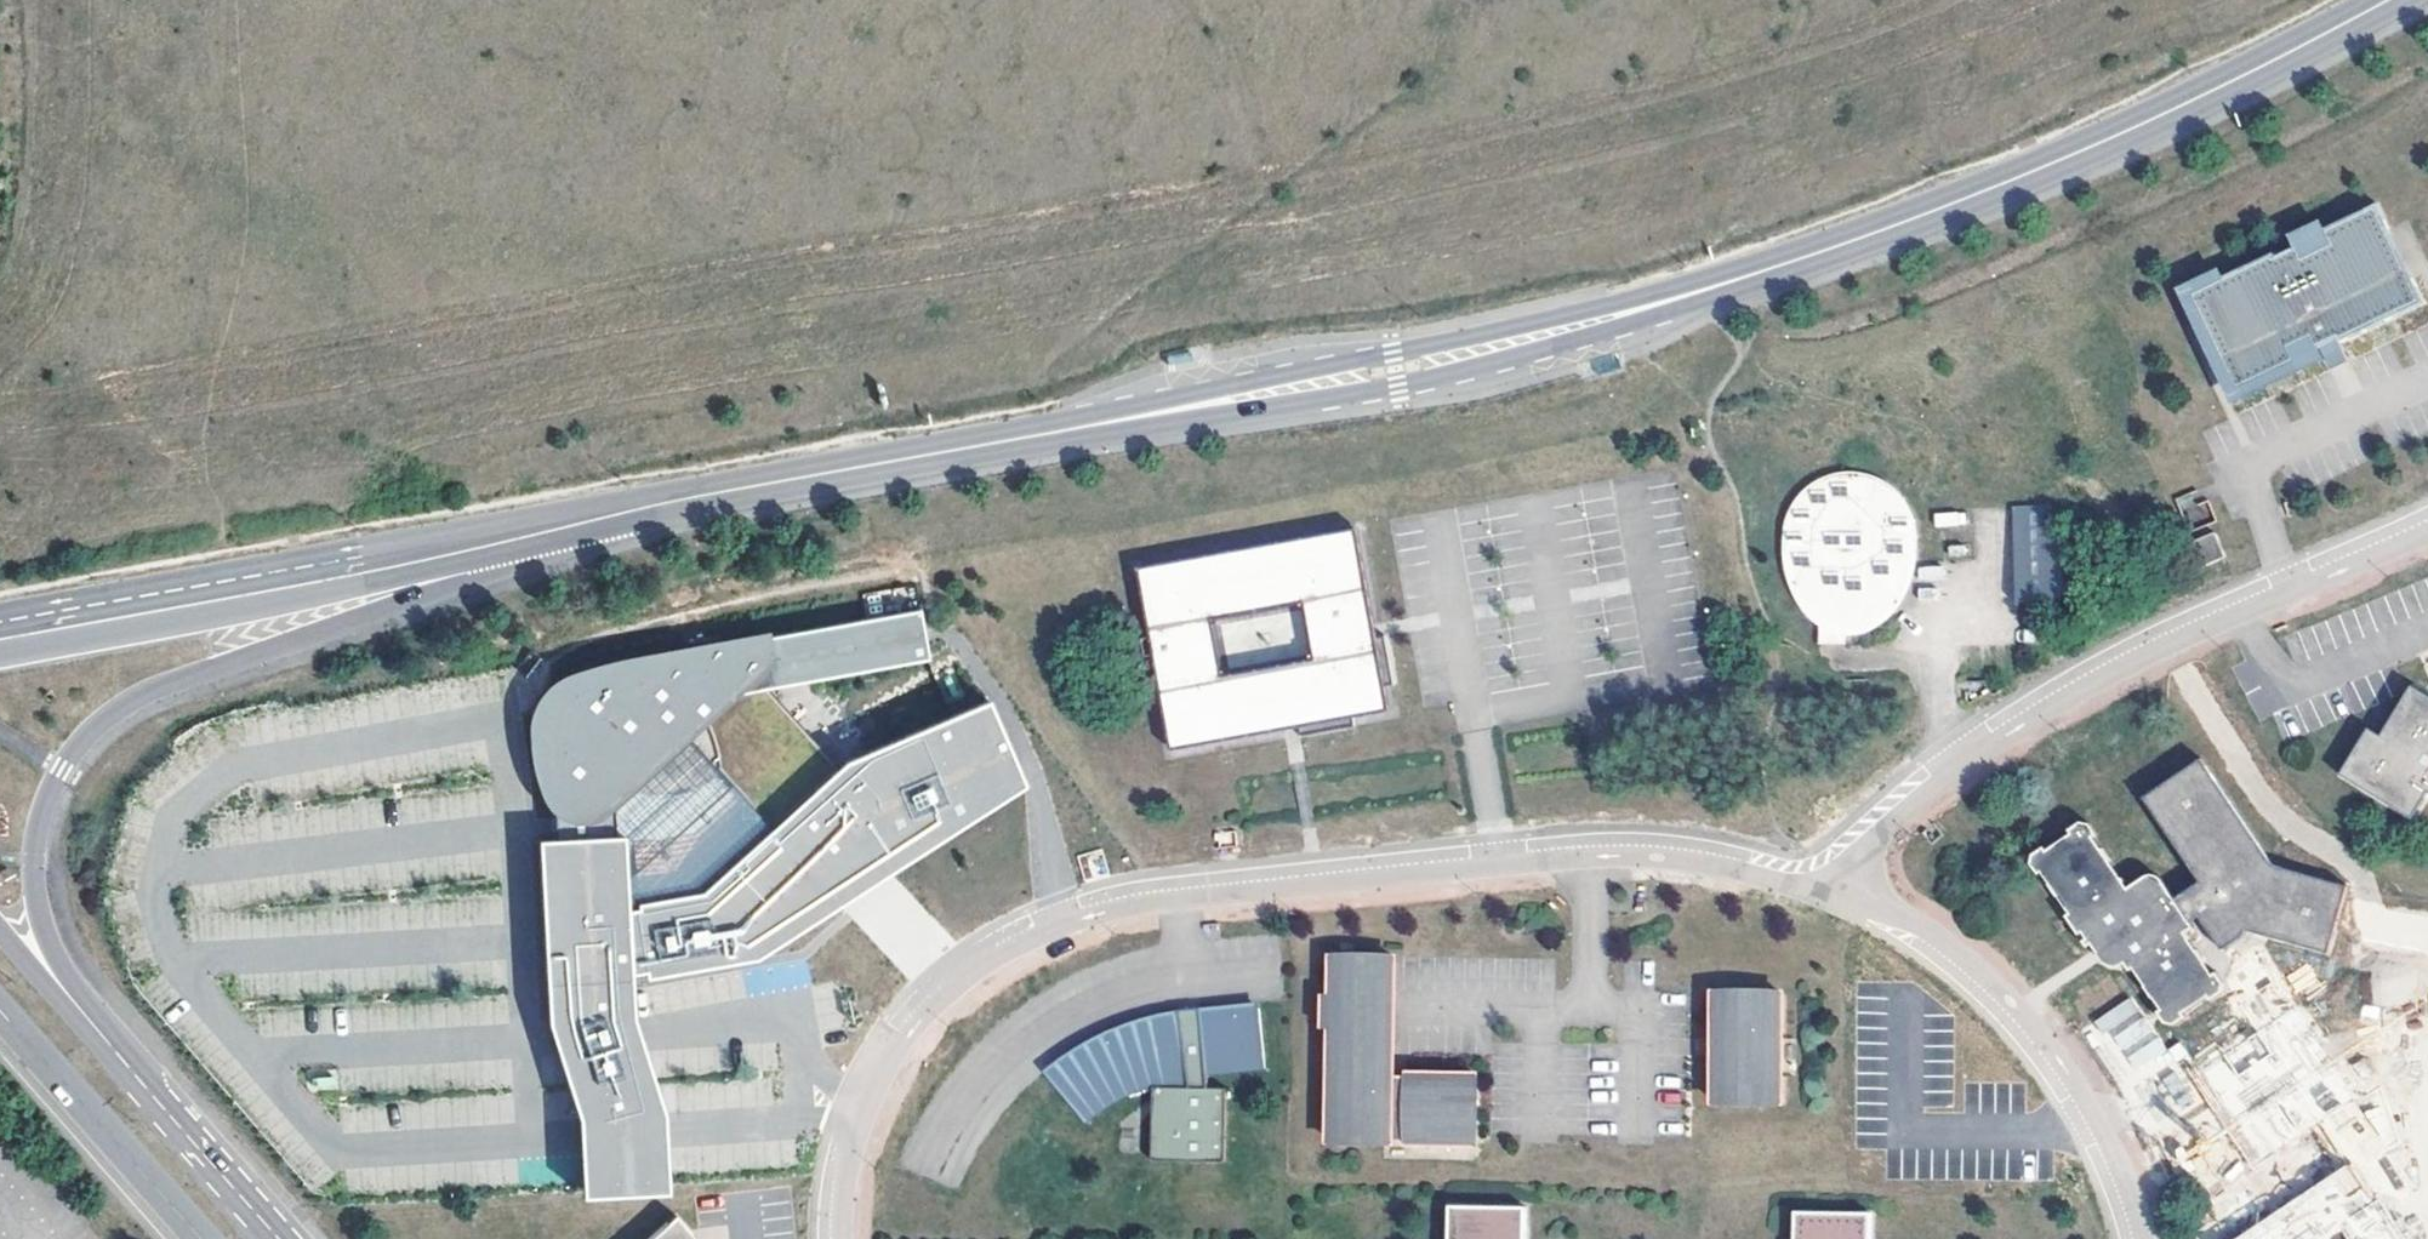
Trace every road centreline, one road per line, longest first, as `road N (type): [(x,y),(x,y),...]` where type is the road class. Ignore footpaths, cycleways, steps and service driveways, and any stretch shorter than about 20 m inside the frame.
road 1 (unclassified): [(1817,884),(1722,856),(1626,844),(1139,892),(1048,918),(951,974),(895,1036),(842,1147),(831,1238)]
road 2 (tertiary): [(84,1015),(44,913),(34,859),(51,790),(111,714),(162,686),(650,505)]
road 3 (secondary): [(1003,441),(1162,427),(1399,385),(1630,324),(1735,279)]
road 4 (secondary): [(1735,279),(1185,393),(1003,441)]
road 5 (unclassified): [(1817,884),(2000,726),(2155,639),(2427,519)]
road 6 (secondary): [(1735,279),(2011,180),(2385,0)]
road 7 (secondary): [(0,635),(650,505)]
road 8 (unclassified): [(2133,1238),(2083,1113),(2006,1010),(1969,971),(1817,884)]
road 9 (secondary): [(650,505),(1003,441)]
road 10 (tertiary): [(0,1013),(201,1238)]
road 11 (tertiary): [(280,1238),(84,1015)]
road 12 (tertiary): [(84,1015),(0,926)]

